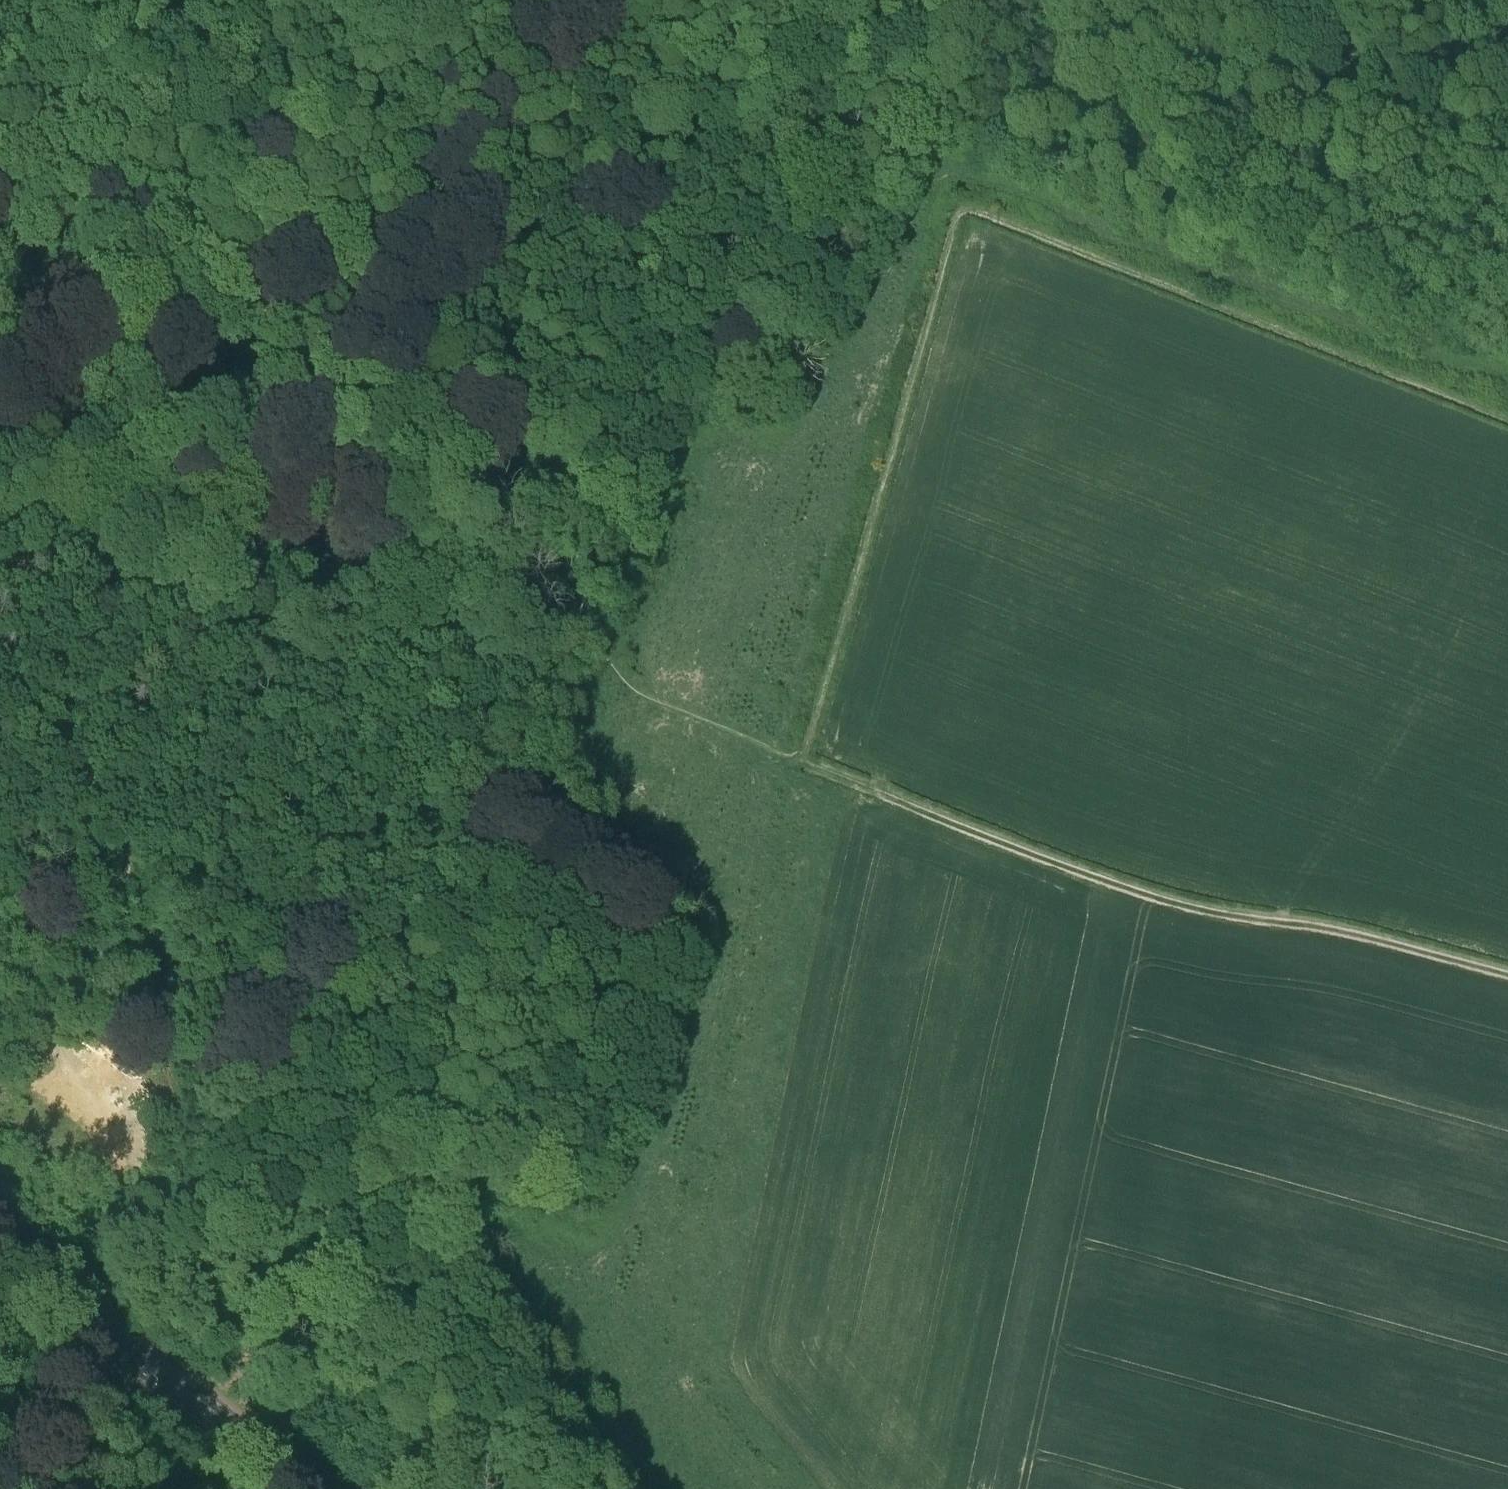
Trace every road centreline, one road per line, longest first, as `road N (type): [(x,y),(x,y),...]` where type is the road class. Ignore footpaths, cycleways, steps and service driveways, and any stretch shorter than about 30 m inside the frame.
road 1 (track): [(0,166),(539,564),(569,608),(566,638)]
road 2 (track): [(806,764),(1141,893),(1206,912),(1343,931),(1507,975)]
road 3 (track): [(927,0),(833,202),(796,259),(647,419),(547,497),(527,554)]
road 4 (secondary): [(299,1488),(0,1240)]
road 5 (track): [(1440,0),(1439,51),(1407,70),(1194,0)]

